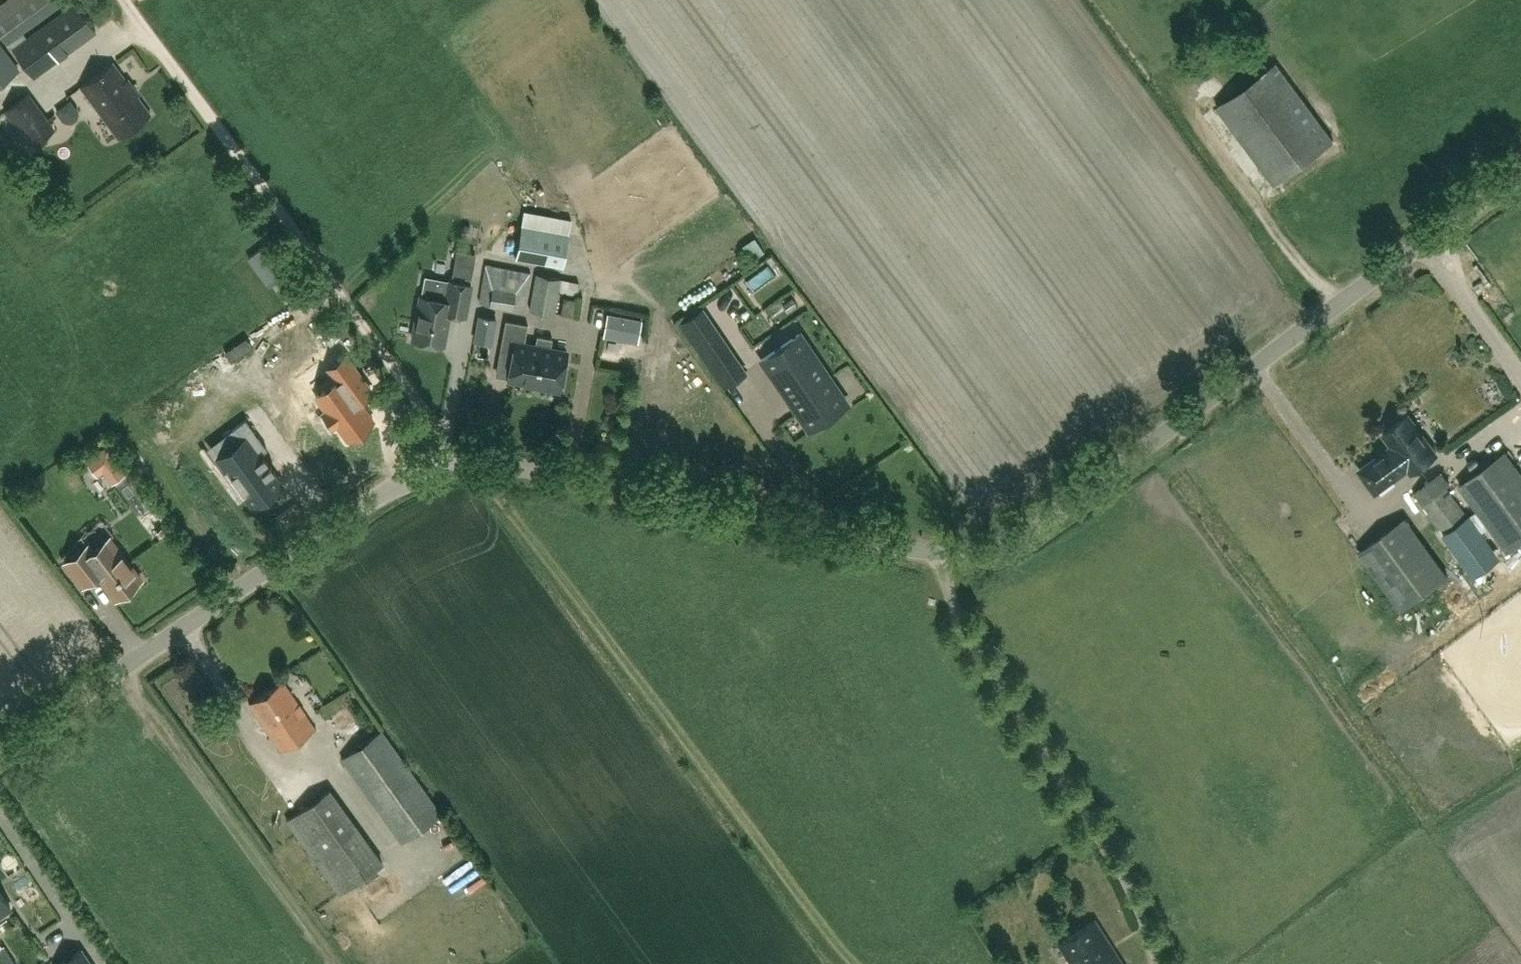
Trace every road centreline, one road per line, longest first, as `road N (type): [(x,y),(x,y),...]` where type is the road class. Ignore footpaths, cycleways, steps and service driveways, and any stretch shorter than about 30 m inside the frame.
road 1 (tertiary): [(465,465),(576,480),(898,546),(1001,540),(1066,505),(1520,174)]
road 2 (track): [(483,467),(856,963)]
road 3 (unclassified): [(465,465),(119,0)]
road 4 (tertiary): [(0,756),(366,507),(465,465)]

